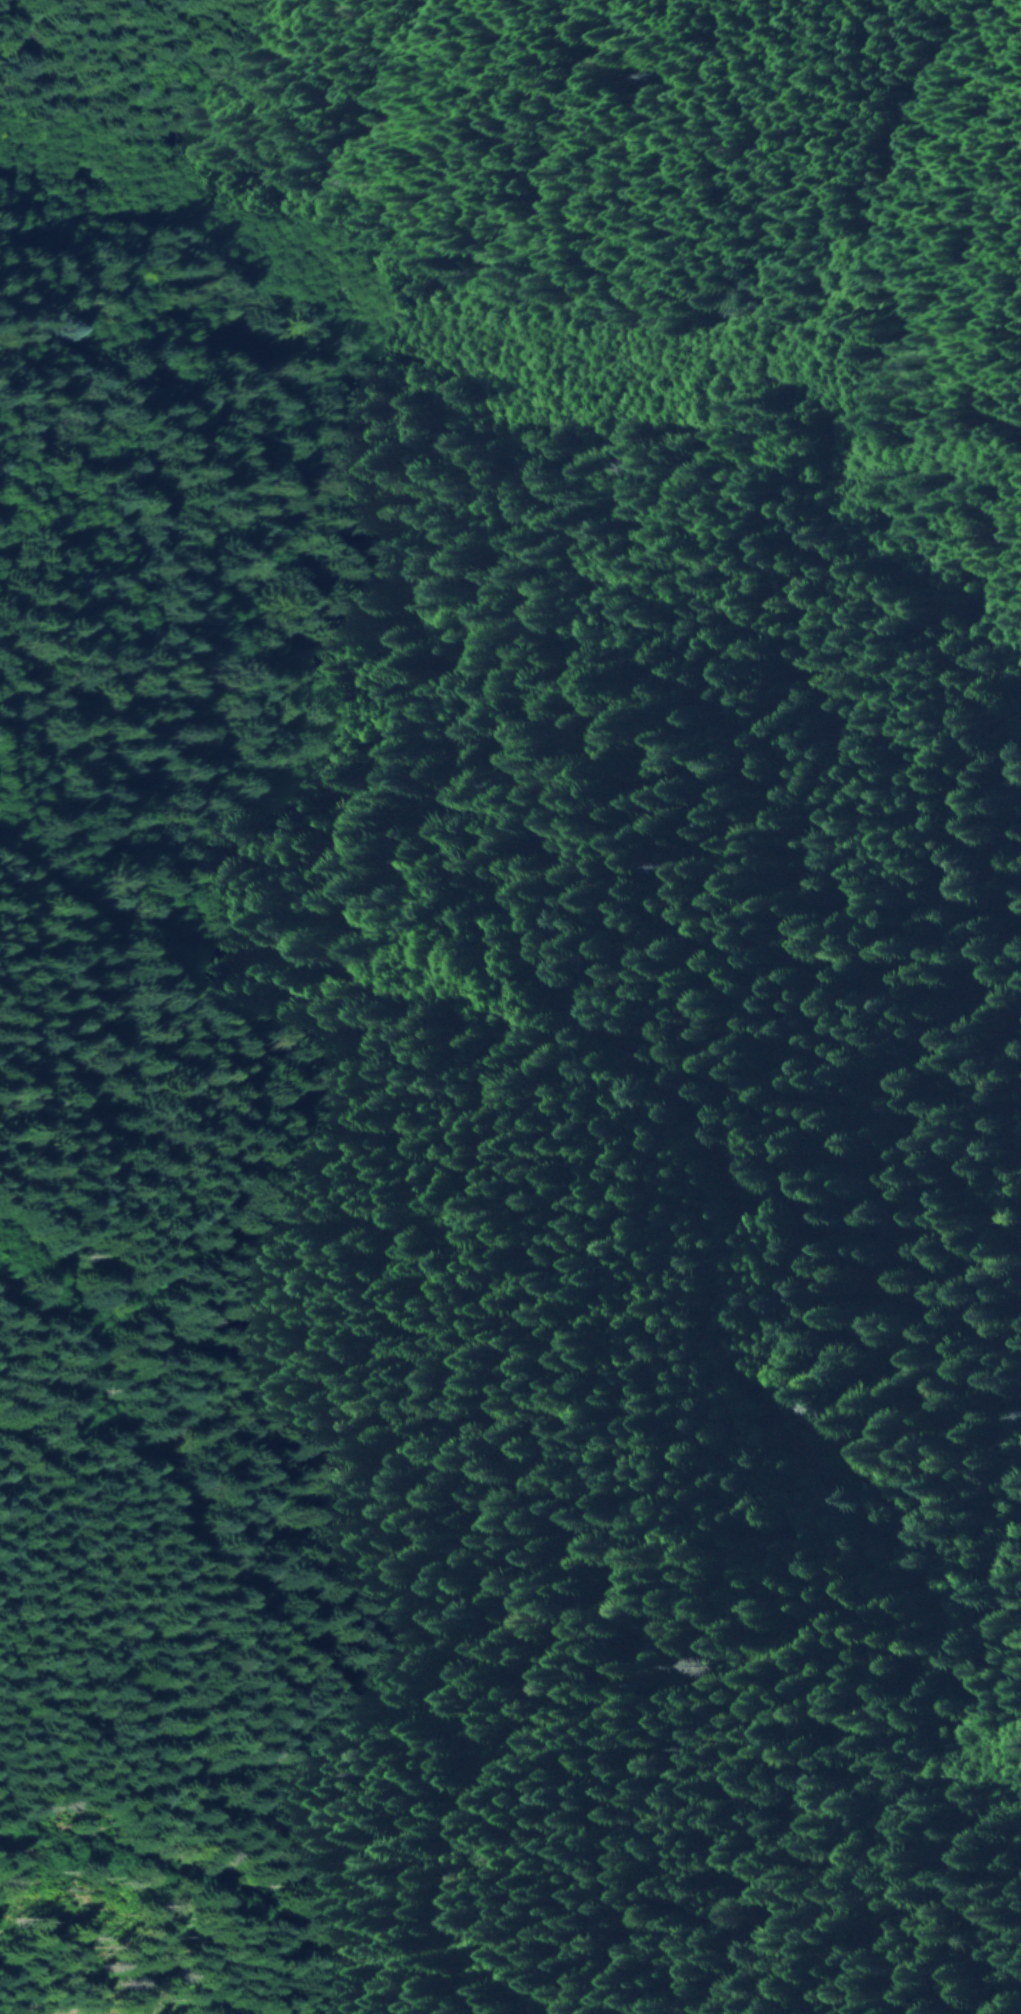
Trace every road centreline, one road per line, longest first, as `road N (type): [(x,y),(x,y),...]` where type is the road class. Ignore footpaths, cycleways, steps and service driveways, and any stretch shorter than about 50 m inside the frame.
road 1 (residential): [(0,870),(141,947),(516,1008),(643,1081),(691,1135),(697,1414),(824,1542),(939,1621),(1020,1621)]

